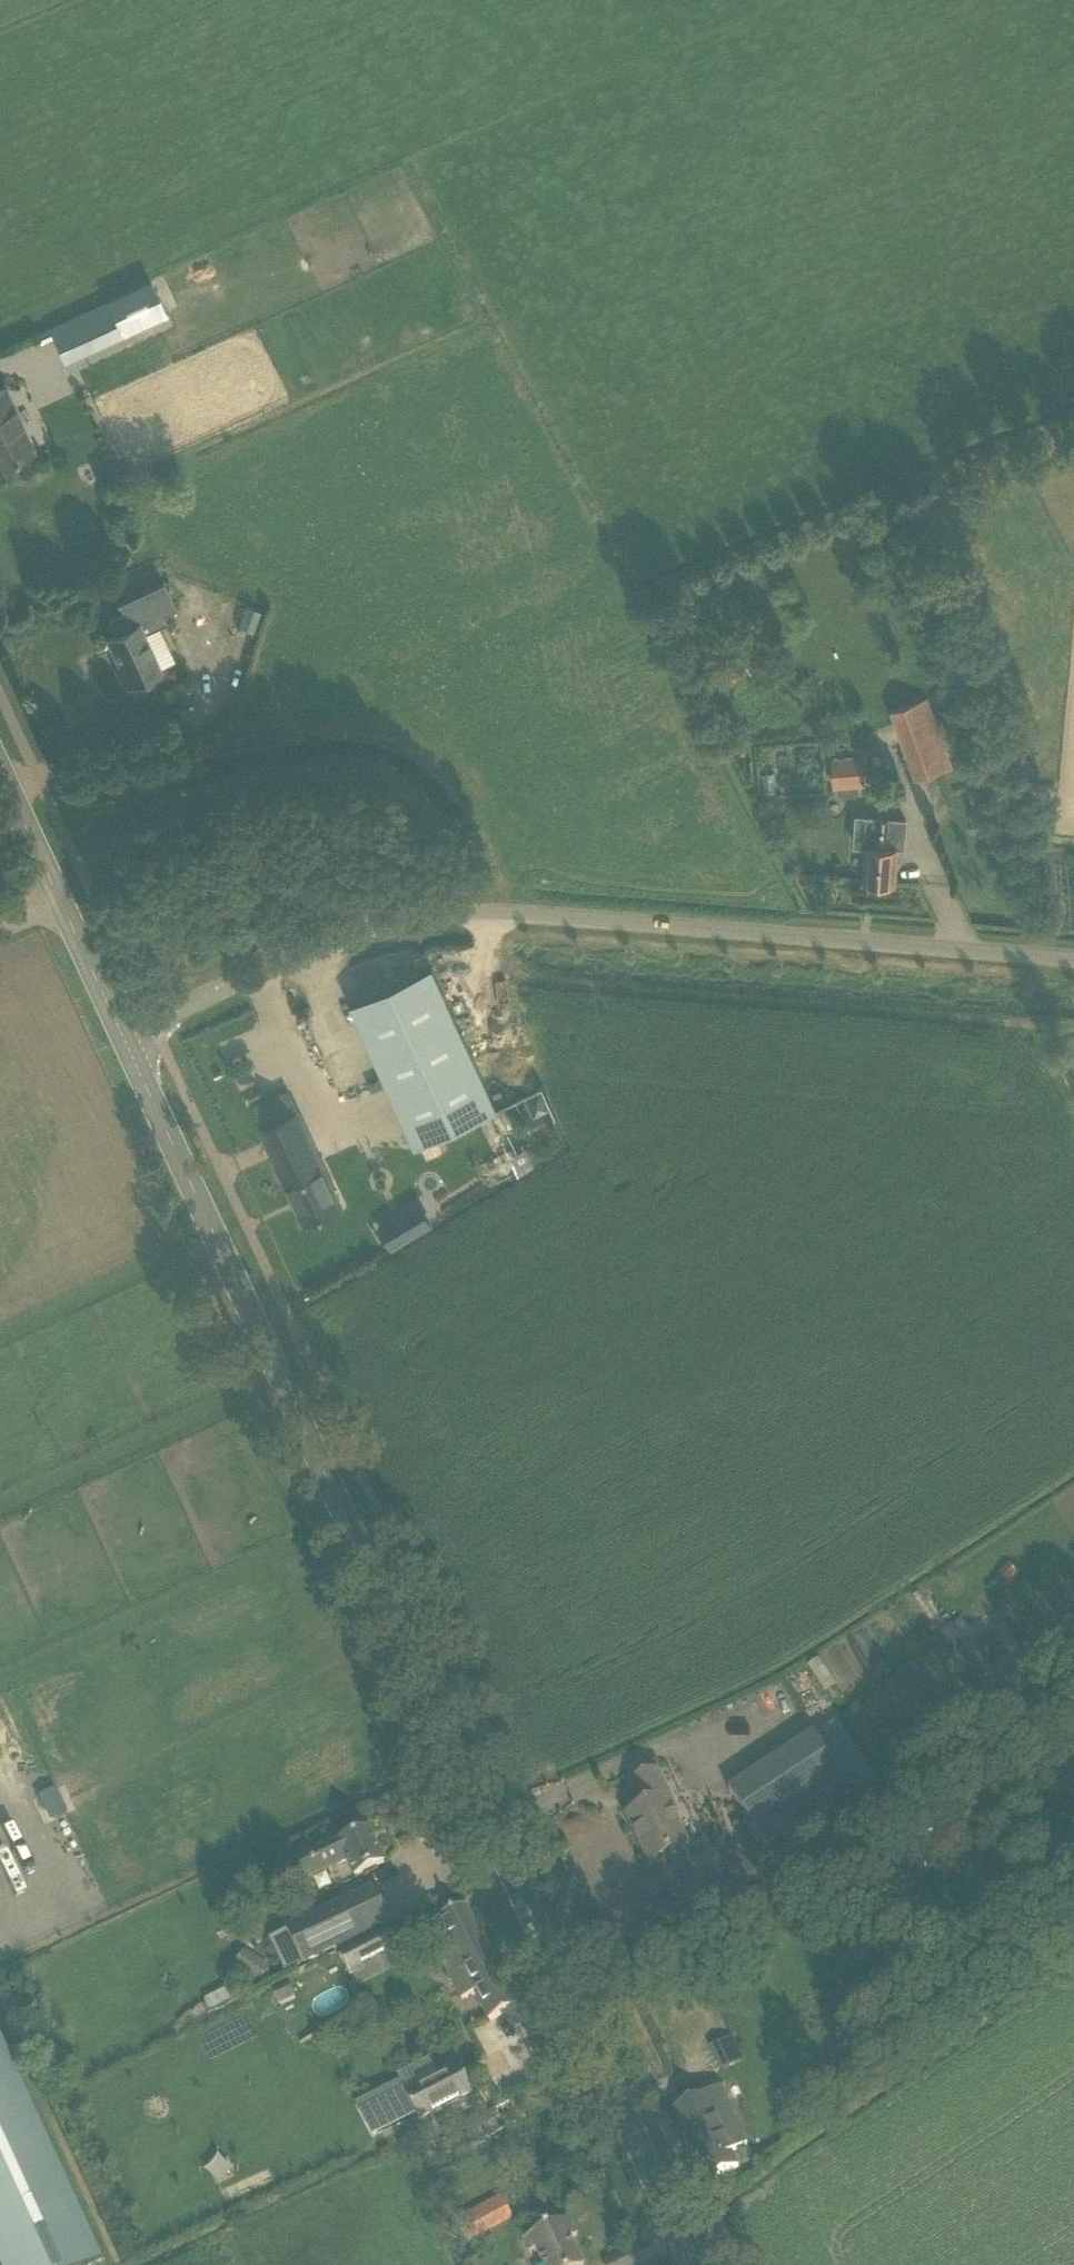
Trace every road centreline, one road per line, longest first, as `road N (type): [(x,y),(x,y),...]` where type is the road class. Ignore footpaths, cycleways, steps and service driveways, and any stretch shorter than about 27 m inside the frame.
road 1 (secondary): [(686,2264),(123,1032)]
road 2 (residential): [(332,574),(497,608),(595,891),(596,920)]
road 3 (unclassified): [(596,920),(488,910),(433,916),(364,934),(123,1032)]
road 4 (unclassified): [(1073,960),(596,920)]
road 5 (secondary): [(66,910),(0,764)]
road 6 (secondary): [(123,1032),(66,910)]

